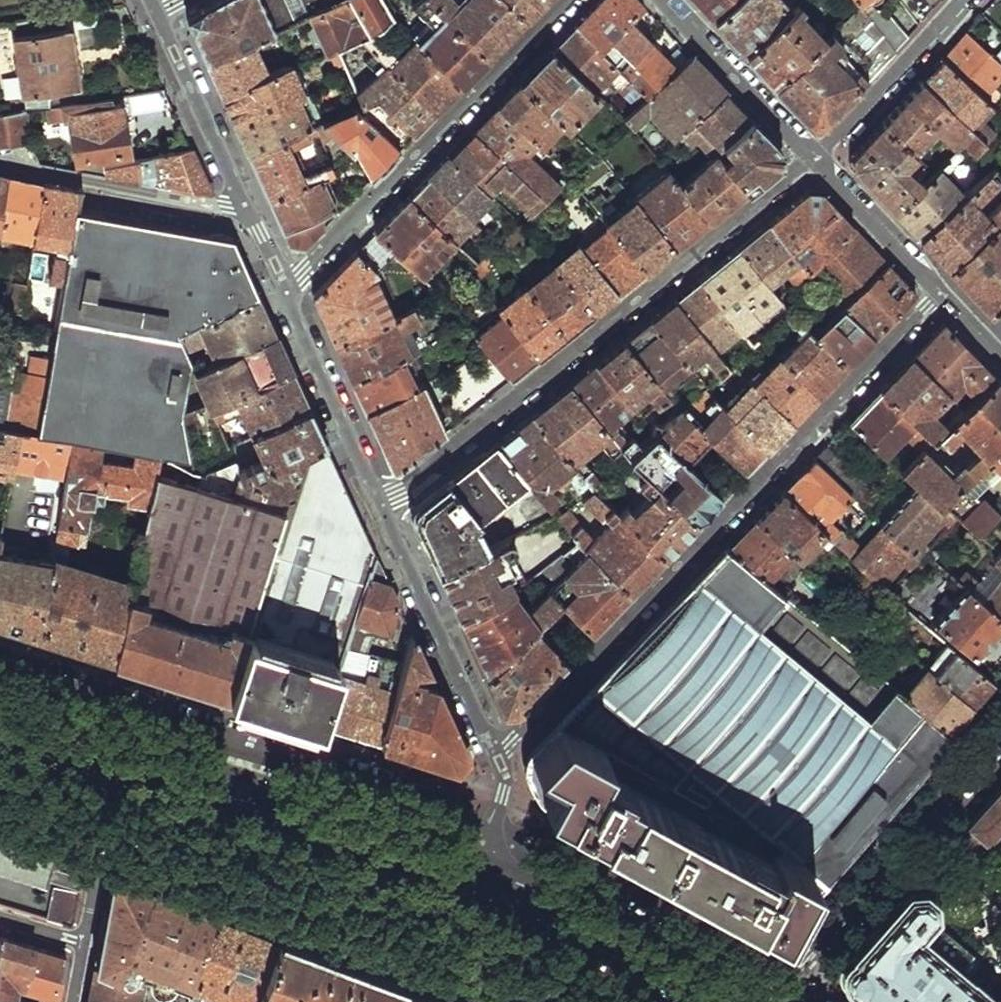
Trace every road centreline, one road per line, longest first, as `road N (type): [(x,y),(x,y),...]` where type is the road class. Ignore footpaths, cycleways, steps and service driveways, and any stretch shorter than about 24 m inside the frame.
road 1 (residential): [(497,758),(940,294)]
road 2 (residential): [(812,157),(380,503)]
road 3 (primary): [(474,864),(284,792),(0,708)]
road 4 (residential): [(285,288),(567,0)]
road 5 (primary): [(117,771),(461,889)]
road 6 (tertiary): [(761,1001),(1000,736)]
road 7 (primary): [(752,1001),(646,940),(474,864)]
road 8 (residential): [(497,758),(380,503)]
road 9 (residential): [(243,201),(175,198),(0,164)]
road 10 (residential): [(380,503),(285,288)]
road 11 (primary): [(461,889),(546,921),(669,990)]
road 12 (residential): [(663,0),(812,157)]
road 13 (residential): [(960,0),(812,157)]
road 14 (residential): [(243,201),(156,13)]
road 15 (residential): [(812,157),(940,294)]
road 16 (residential): [(83,944),(117,771)]
road 17 (primary): [(0,737),(117,771)]

